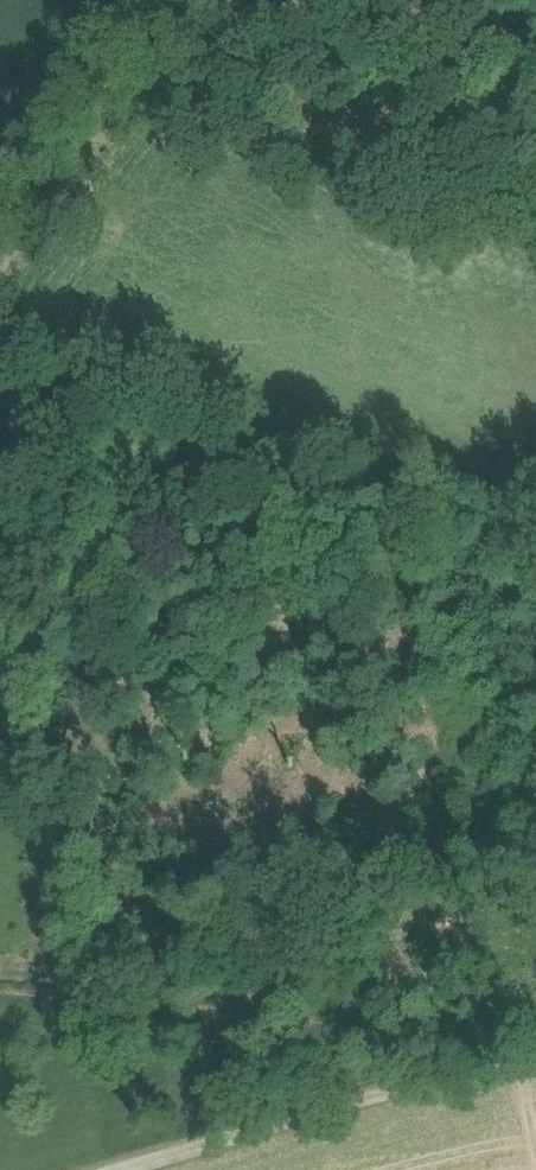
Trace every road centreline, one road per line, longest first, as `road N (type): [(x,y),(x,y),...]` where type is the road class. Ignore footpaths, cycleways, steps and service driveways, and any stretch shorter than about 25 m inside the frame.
road 1 (track): [(105,1169),(449,1070),(535,1058)]

